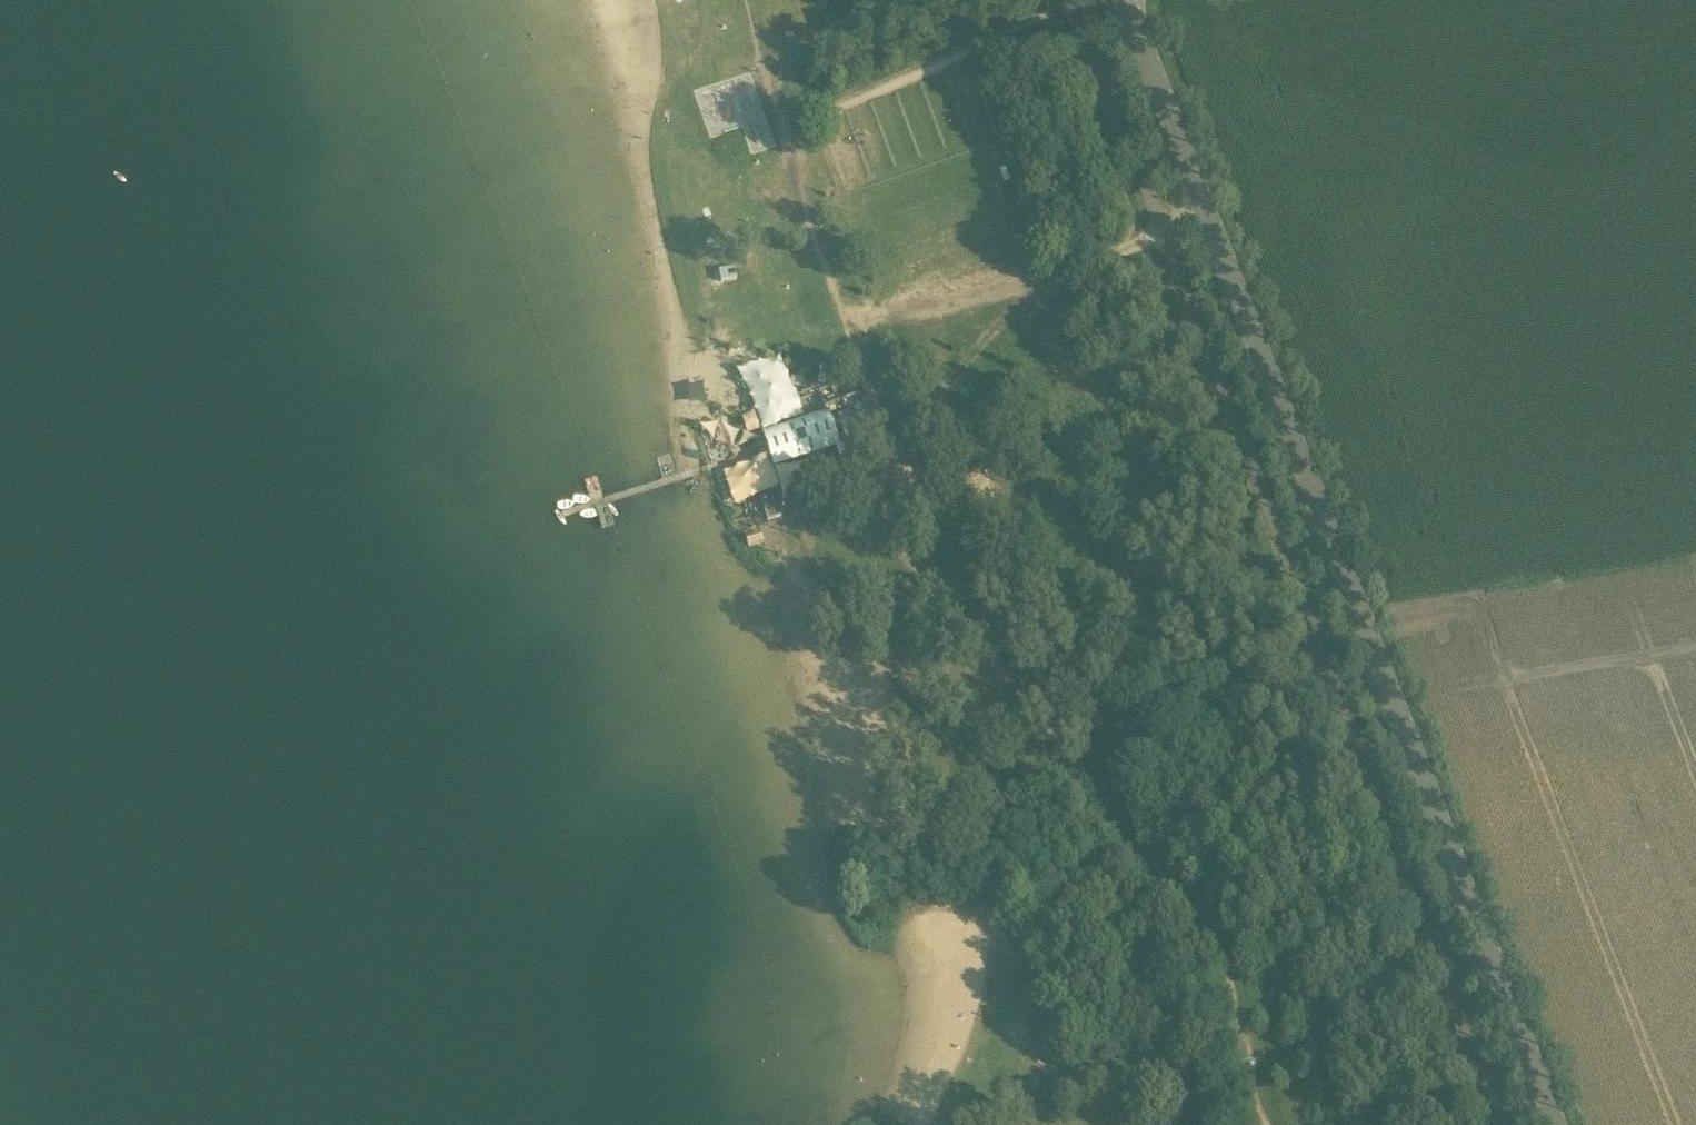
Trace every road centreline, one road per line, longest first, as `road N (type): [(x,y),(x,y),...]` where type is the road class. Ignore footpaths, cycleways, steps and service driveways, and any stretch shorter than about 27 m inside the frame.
road 1 (tertiary): [(1556,1124),(1126,0)]

